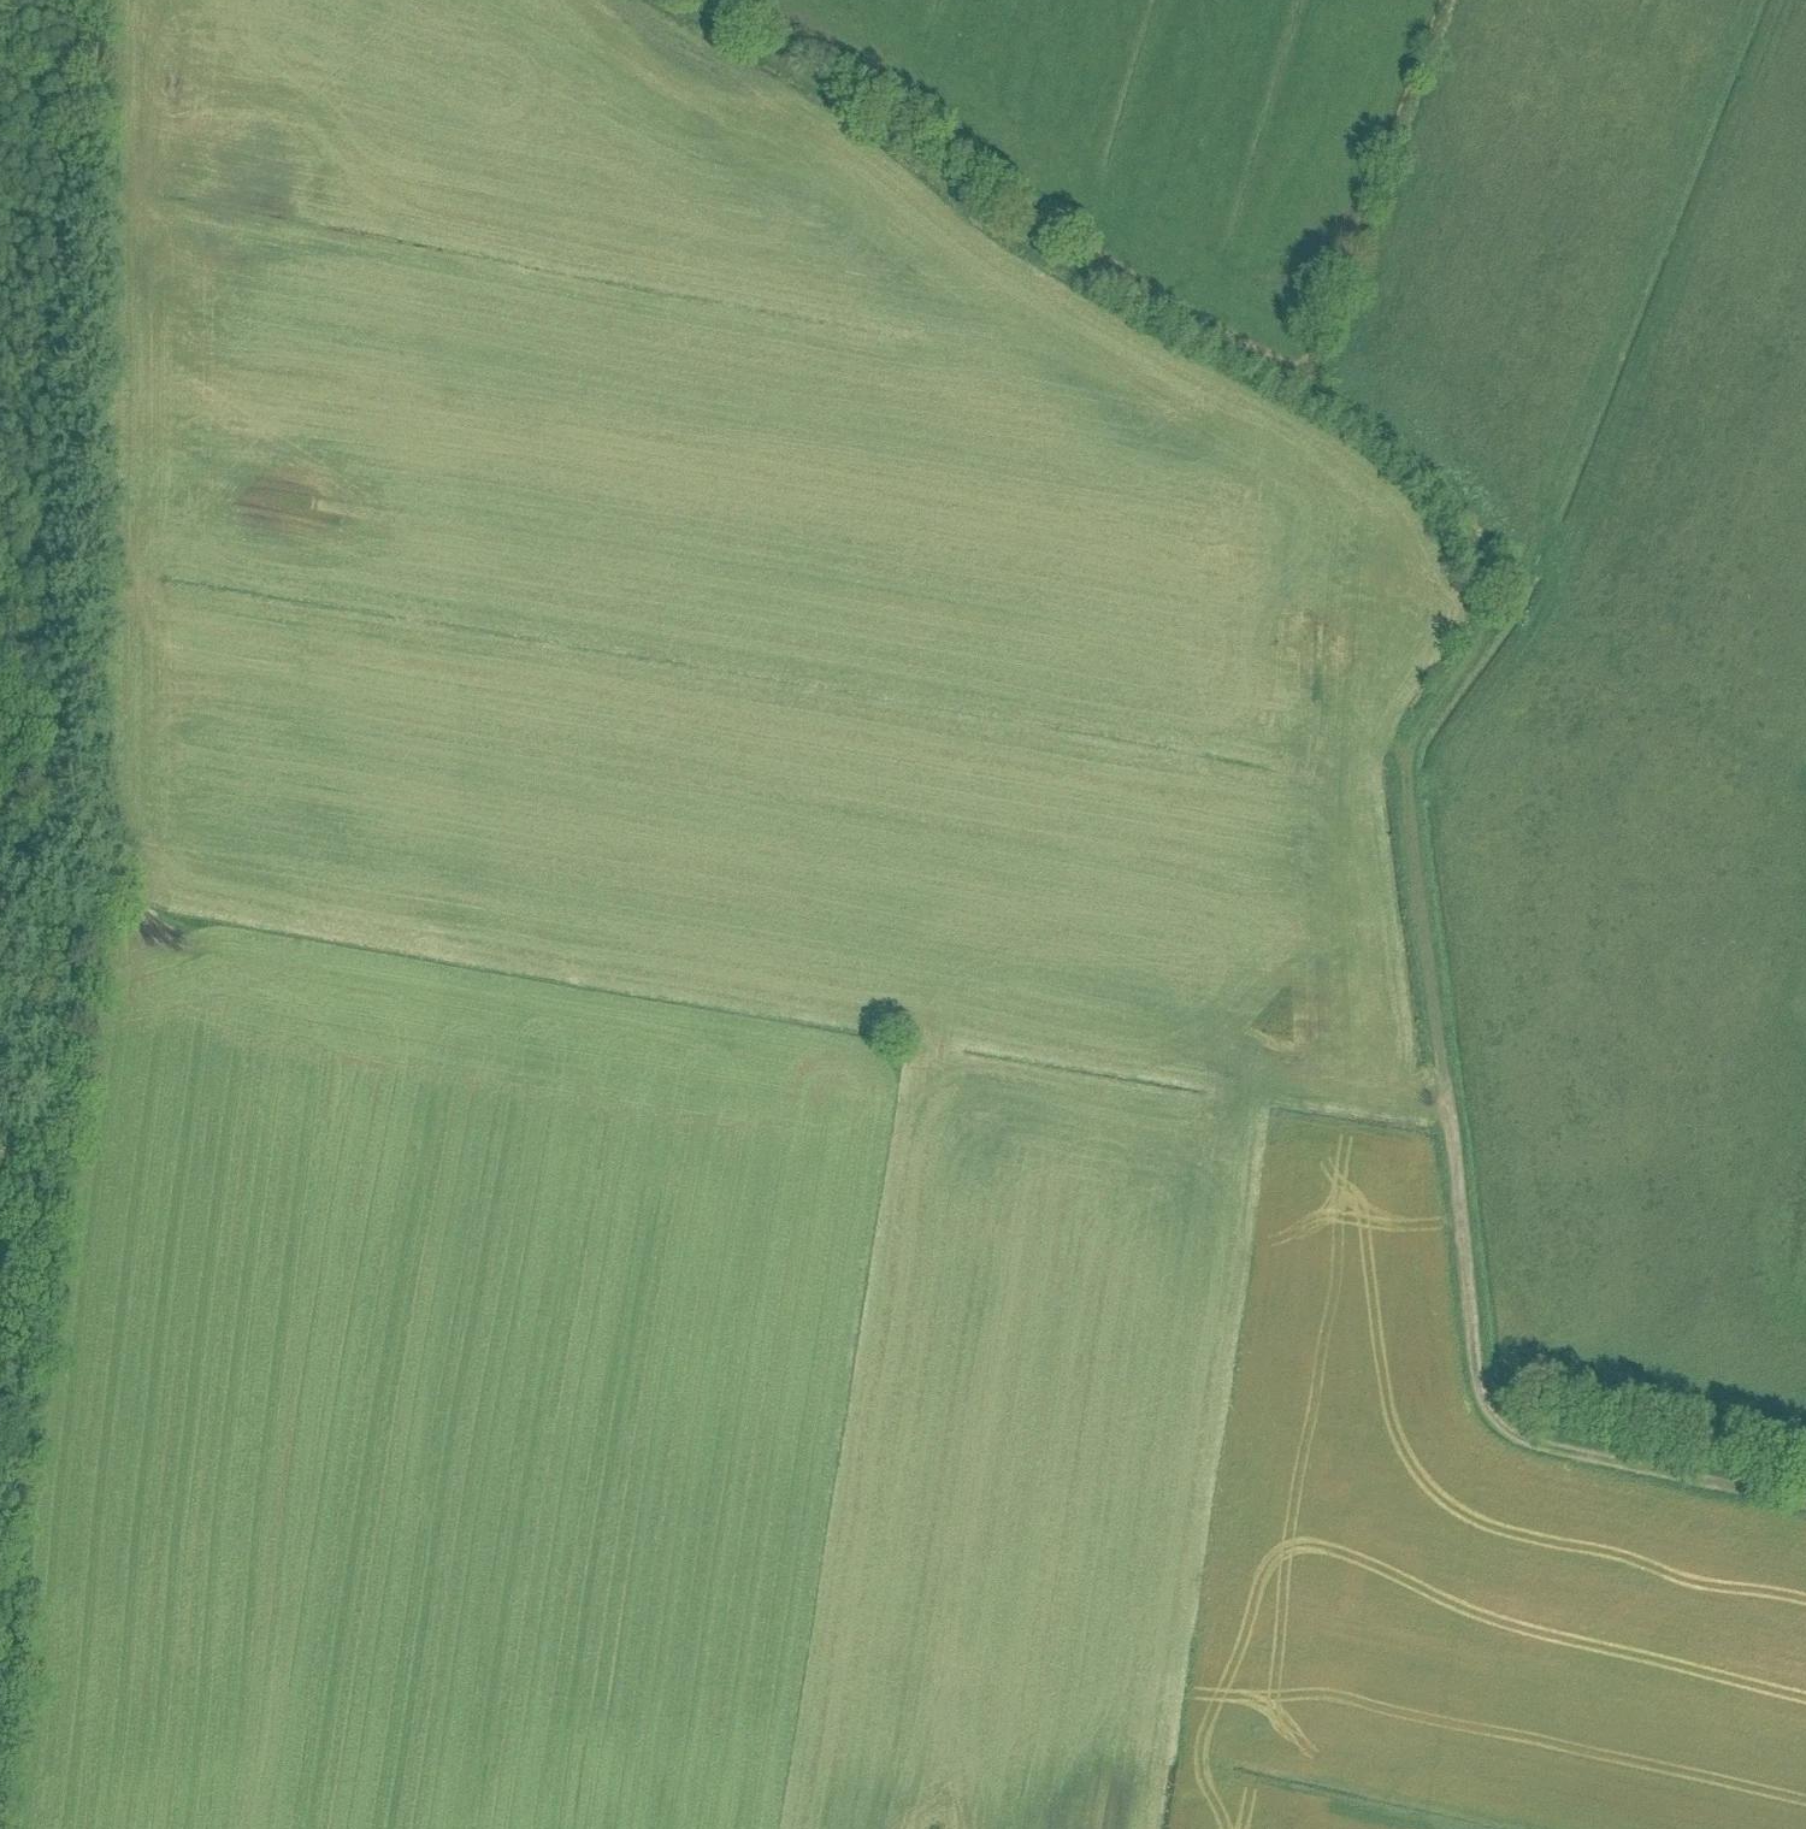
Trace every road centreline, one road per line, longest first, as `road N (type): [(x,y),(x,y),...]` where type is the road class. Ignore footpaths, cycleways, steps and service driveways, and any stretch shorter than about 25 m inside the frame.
road 1 (track): [(678,0),(875,116),(1009,242),(1399,462),(1420,485),(1457,544),(1484,631),(1409,764),(1480,1409),(1500,1428),(1557,1449),(1805,1503)]
road 2 (track): [(0,825),(11,853),(44,881),(99,900)]

